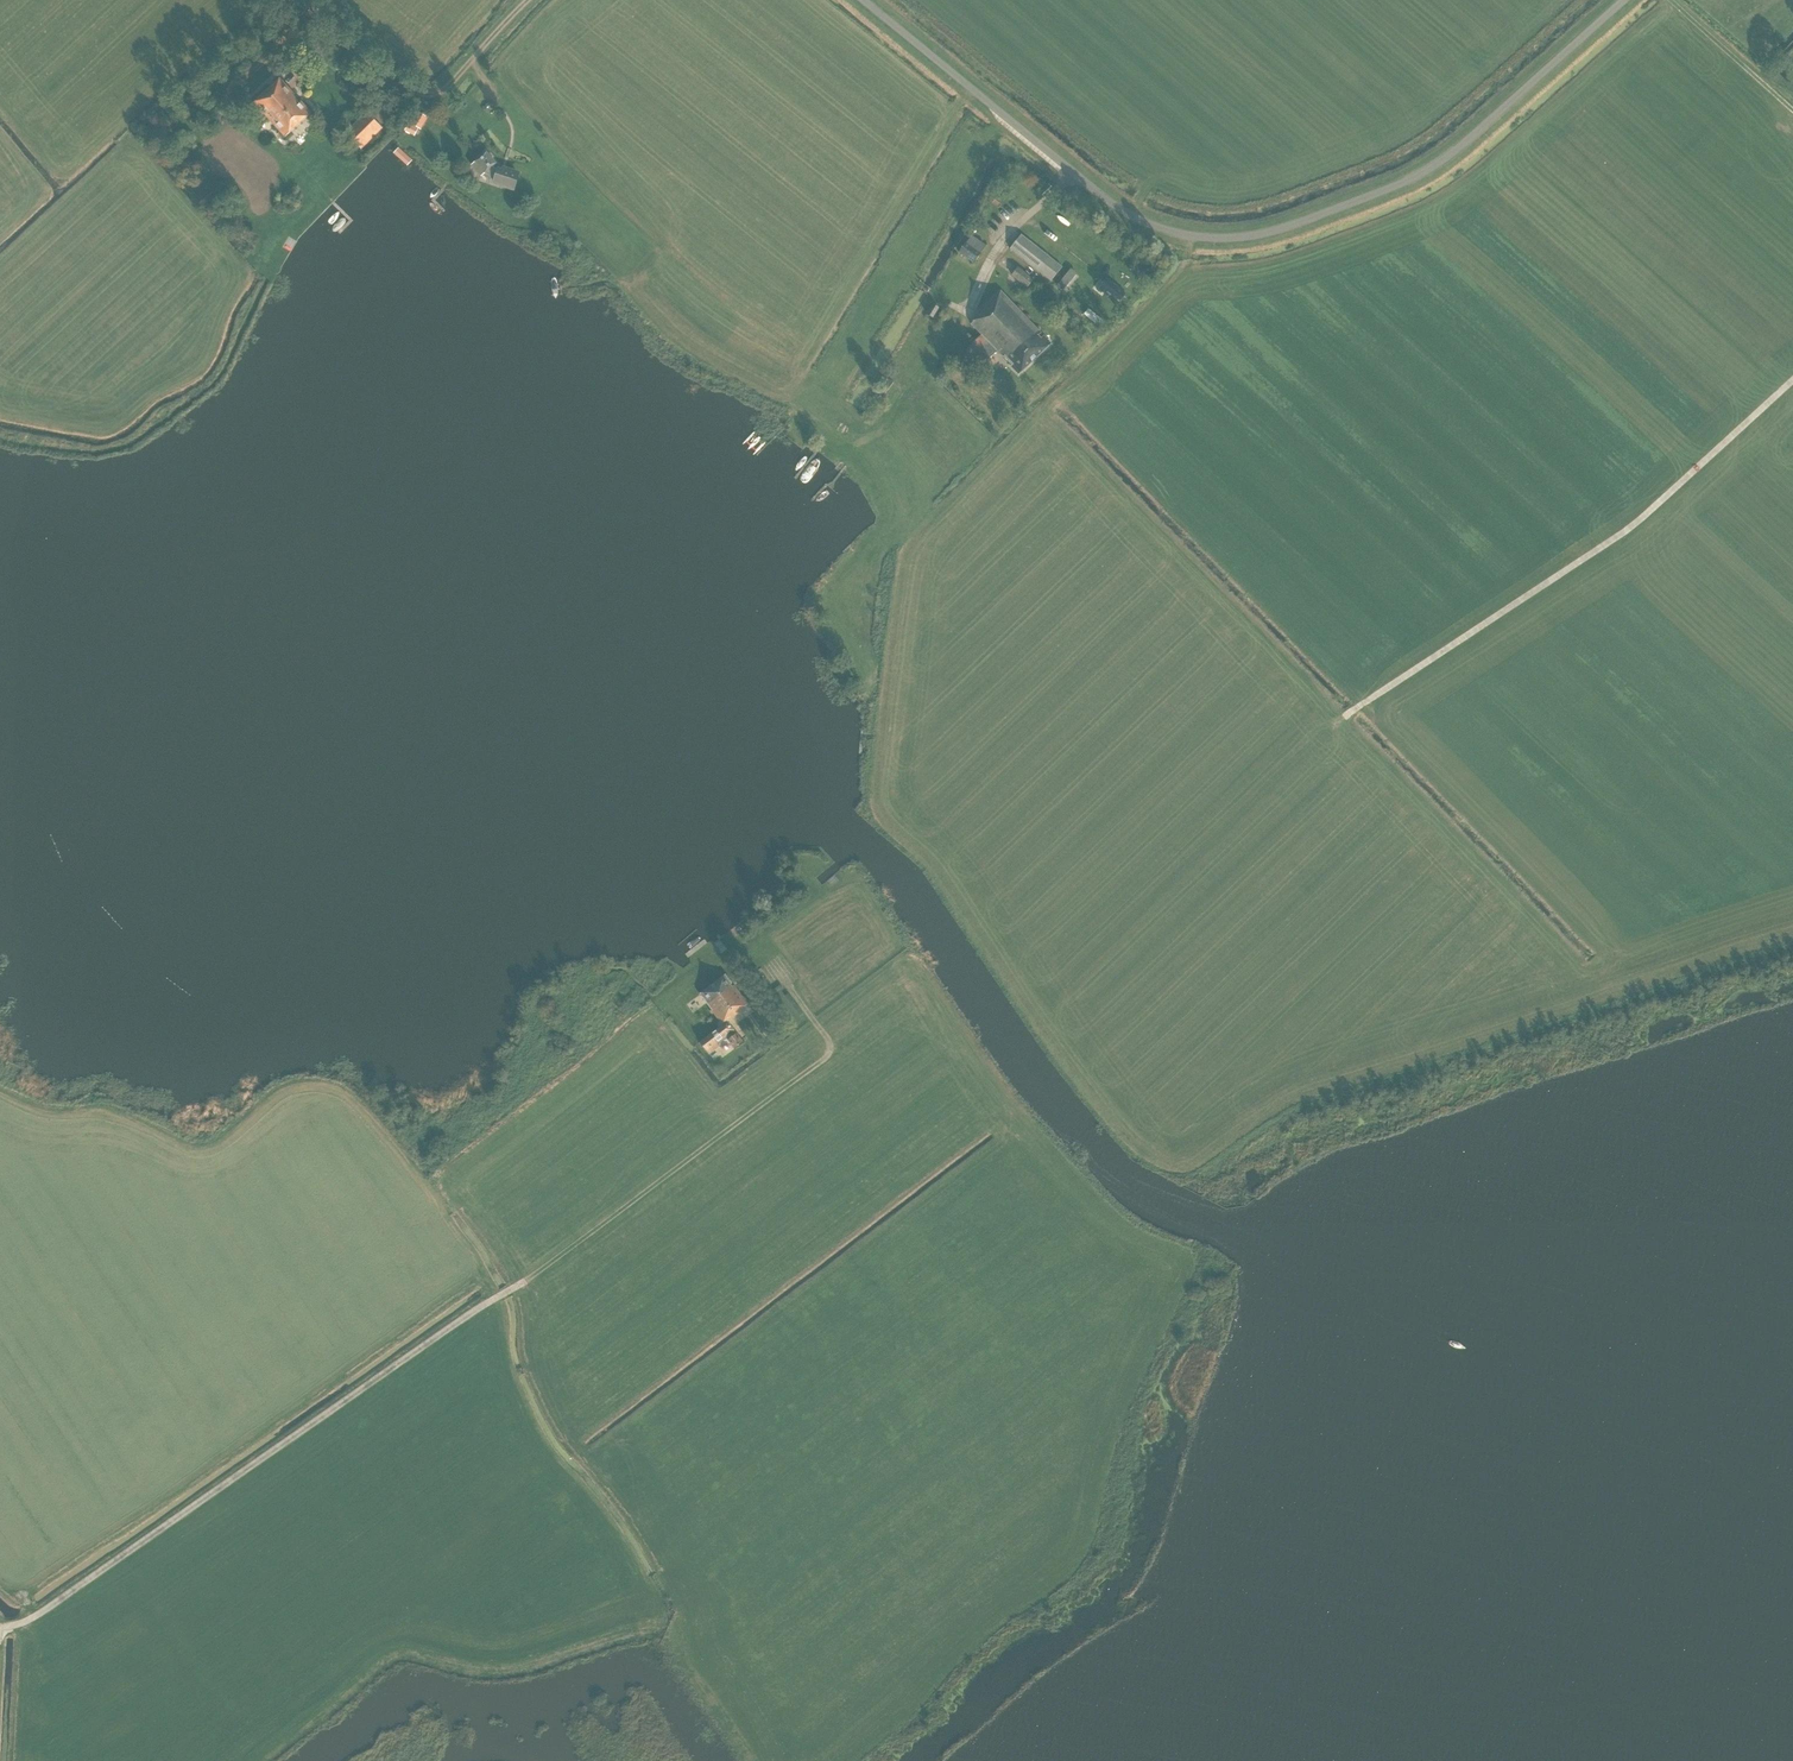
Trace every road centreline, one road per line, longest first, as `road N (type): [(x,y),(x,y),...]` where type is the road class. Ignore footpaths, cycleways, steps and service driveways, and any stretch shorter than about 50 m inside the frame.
road 1 (unclassified): [(798,1007),(831,1057),(147,1540),(27,1621),(0,1629)]
road 2 (unclassified): [(865,0),(1103,196),(1153,224),(1226,237),(1292,224),(1423,172),(1623,0)]
road 3 (track): [(1792,381),(1610,542),(1355,710)]
road 4 (track): [(528,0),(438,95),(399,88),(328,29)]

